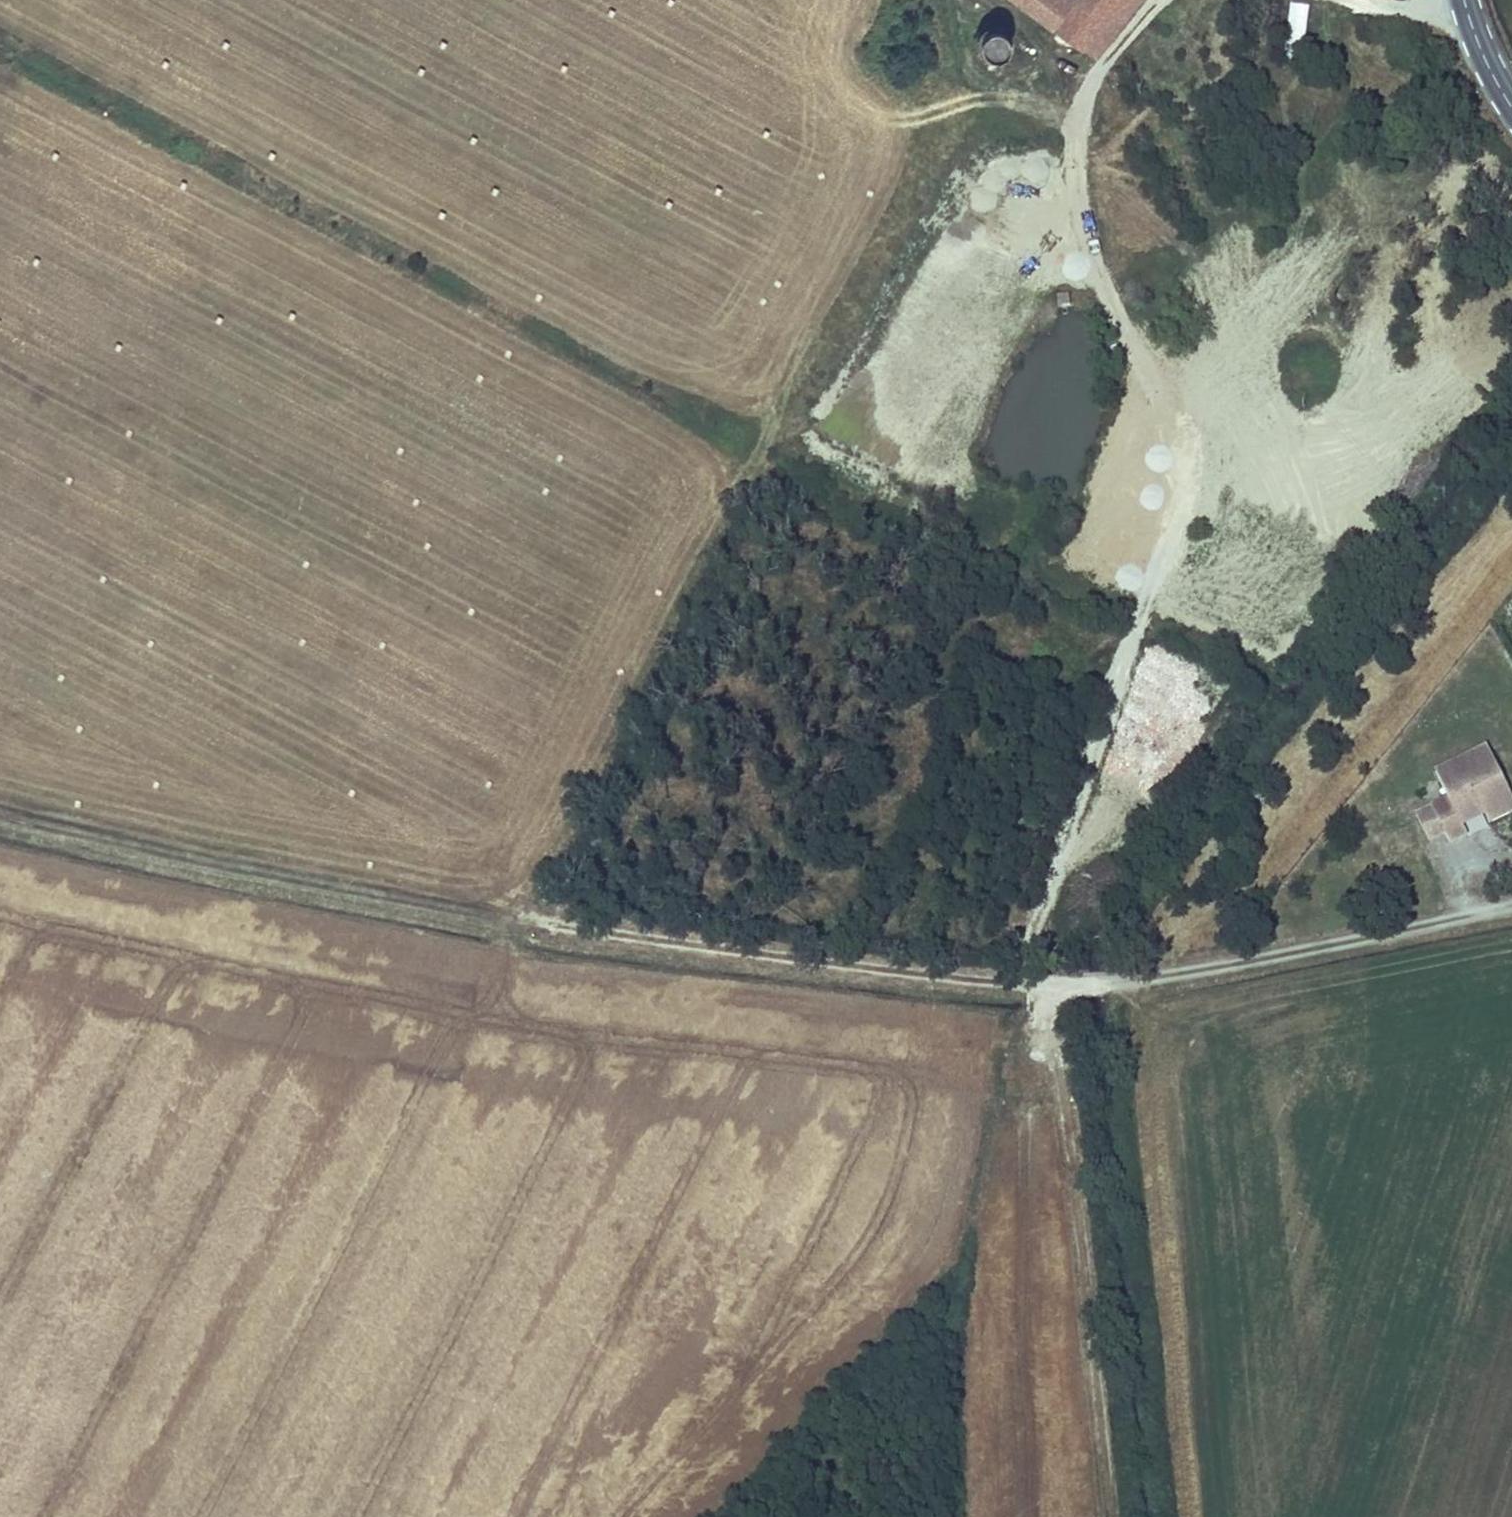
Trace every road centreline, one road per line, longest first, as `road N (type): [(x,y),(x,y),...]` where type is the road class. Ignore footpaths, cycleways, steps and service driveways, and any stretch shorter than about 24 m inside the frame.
road 1 (track): [(0,804),(521,916),(737,952),(1045,976),(1108,978),(1463,914)]

